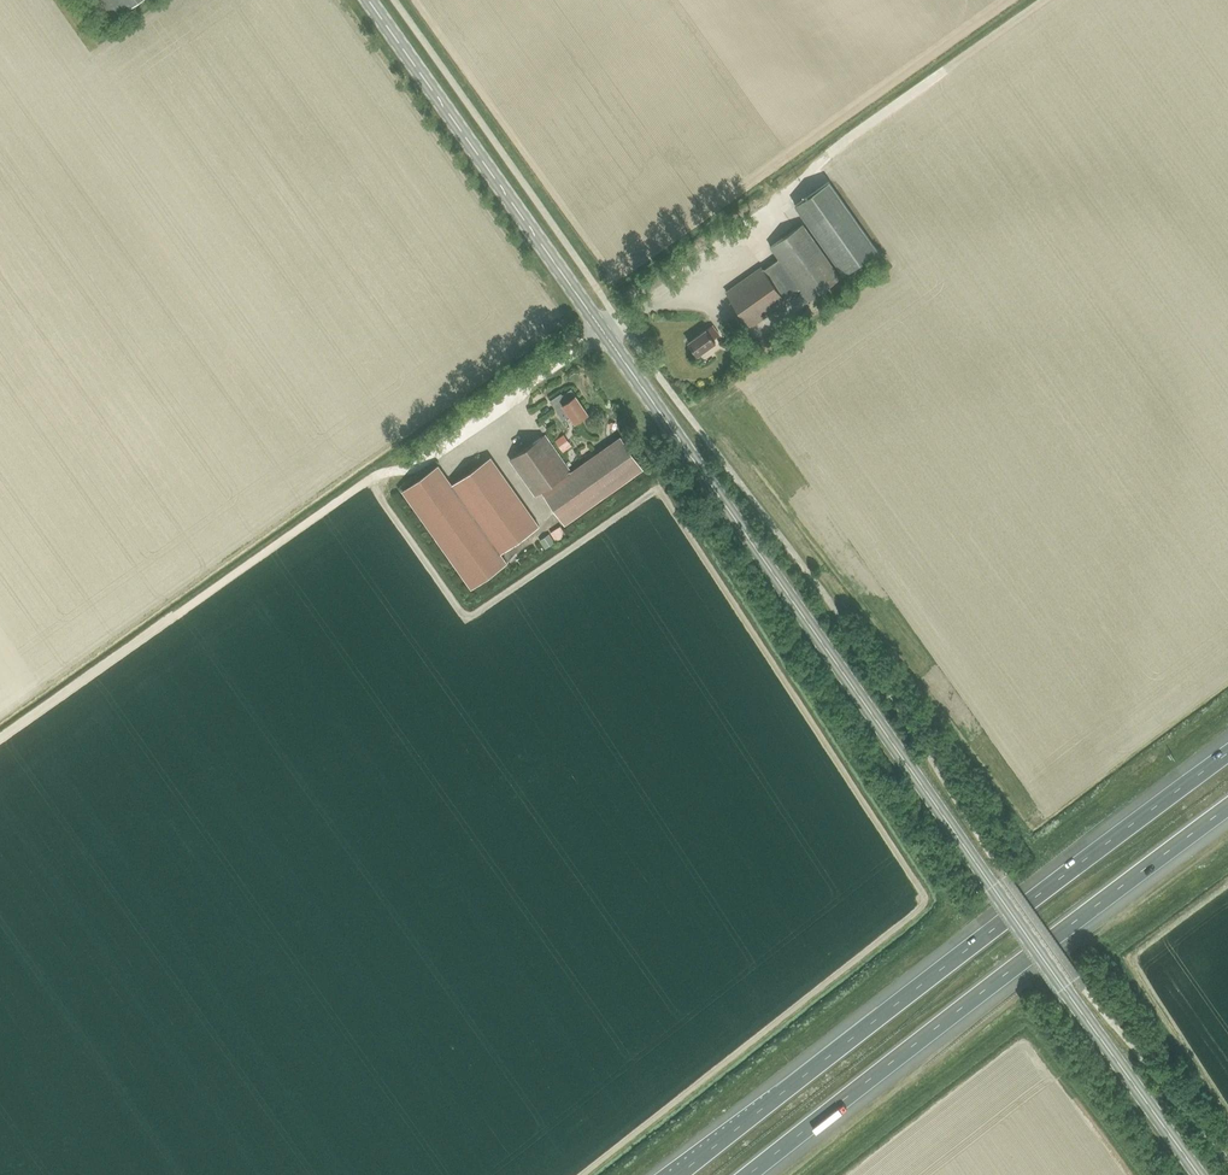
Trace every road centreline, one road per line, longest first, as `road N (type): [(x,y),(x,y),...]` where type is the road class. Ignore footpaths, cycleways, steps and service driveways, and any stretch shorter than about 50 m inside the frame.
road 1 (secondary): [(1199,1174),(368,0)]
road 2 (motorway): [(1227,754),(681,1174)]
road 3 (motorway): [(749,1174),(1227,807)]

